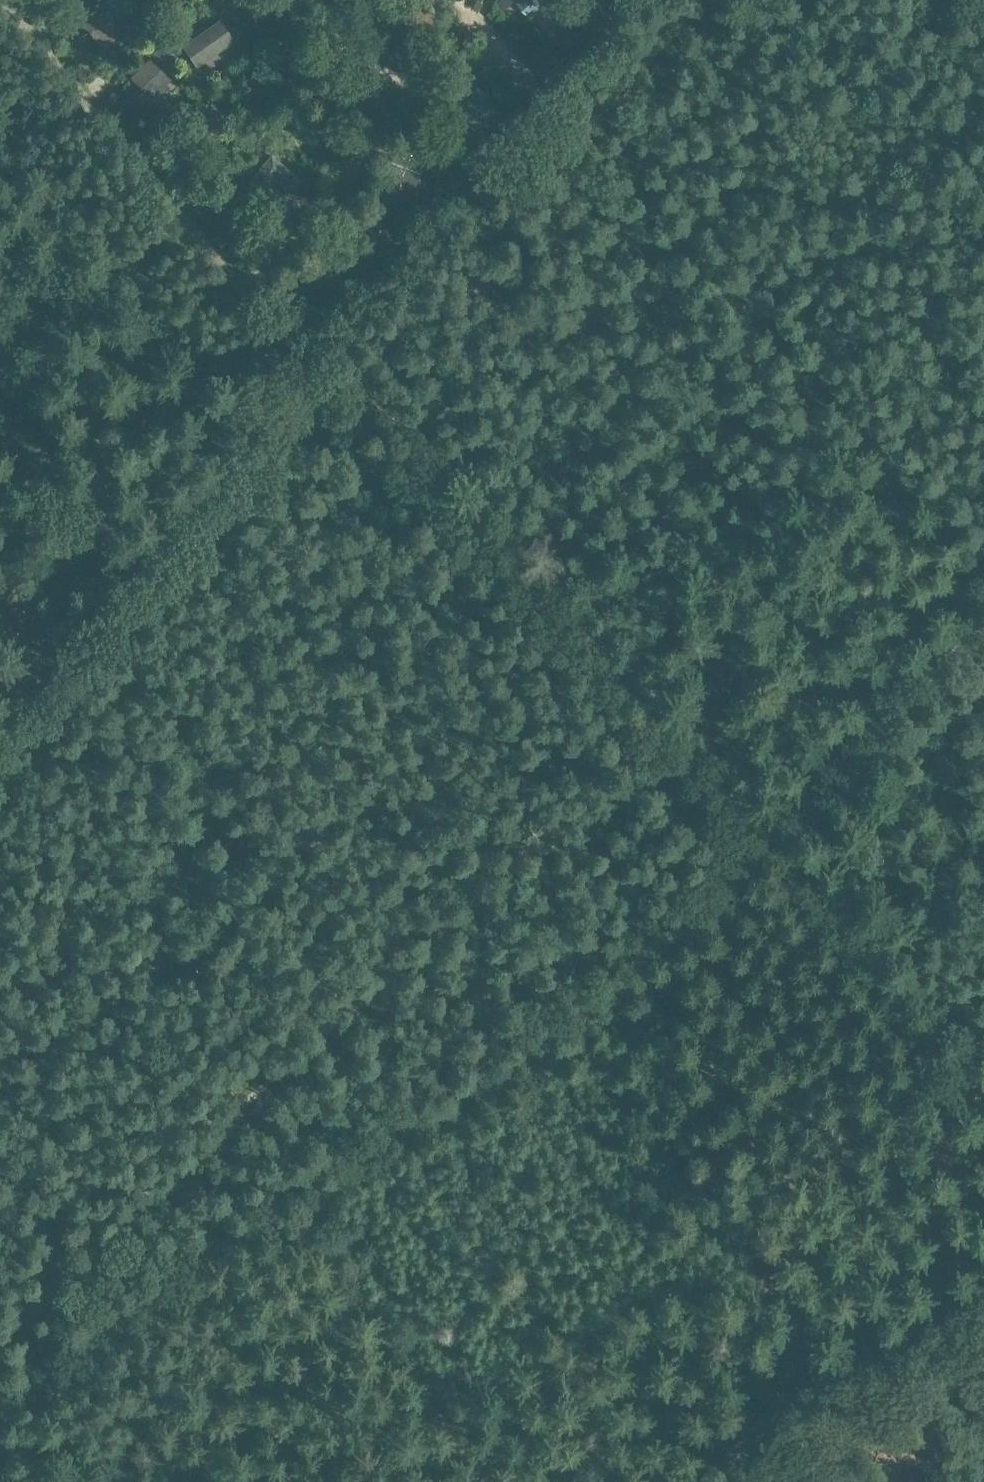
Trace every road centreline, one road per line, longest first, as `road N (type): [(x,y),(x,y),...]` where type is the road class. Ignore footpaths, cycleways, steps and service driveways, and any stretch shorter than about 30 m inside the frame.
road 1 (track): [(4,0),(330,395)]
road 2 (track): [(0,781),(330,395)]
road 3 (track): [(330,395),(591,132)]
road 4 (track): [(732,1481),(983,1336)]
road 5 (track): [(591,132),(703,0)]
road 6 (track): [(83,678),(0,567)]

